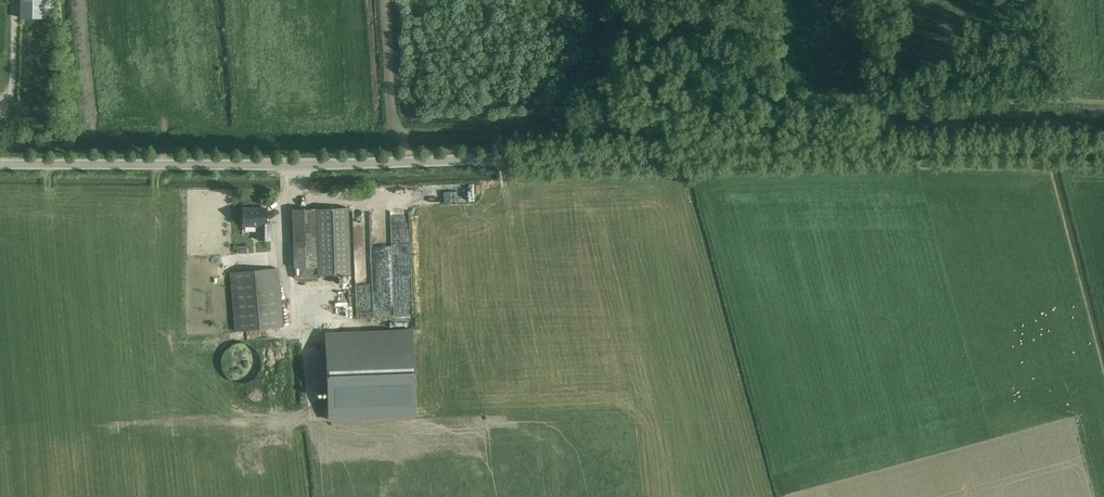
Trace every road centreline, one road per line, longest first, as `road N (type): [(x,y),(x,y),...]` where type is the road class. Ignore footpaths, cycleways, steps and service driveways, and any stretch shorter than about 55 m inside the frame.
road 1 (unclassified): [(0,164),(1103,151)]
road 2 (track): [(406,160),(385,0)]
road 3 (track): [(604,154),(591,0)]

